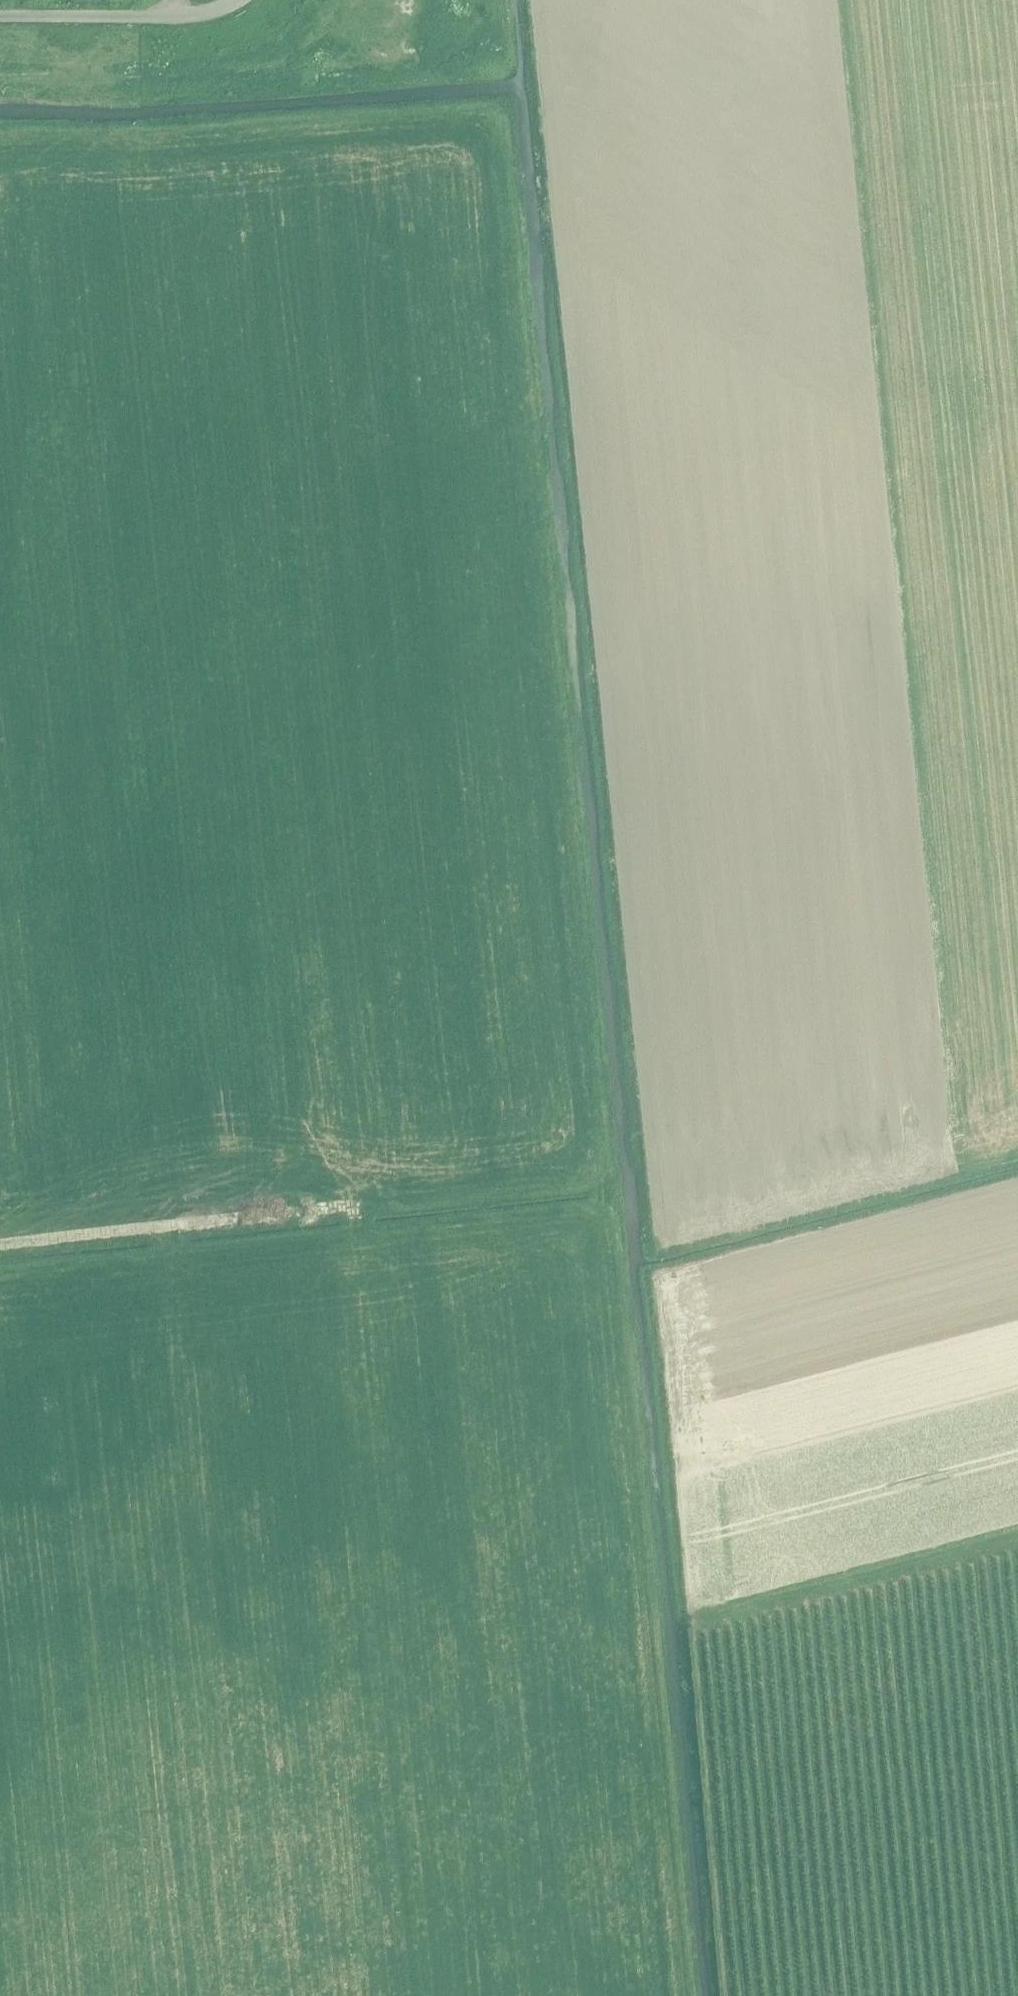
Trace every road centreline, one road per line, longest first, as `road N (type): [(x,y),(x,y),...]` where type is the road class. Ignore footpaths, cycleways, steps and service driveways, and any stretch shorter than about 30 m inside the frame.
road 1 (unclassified): [(0,16),(180,16),(240,0)]

